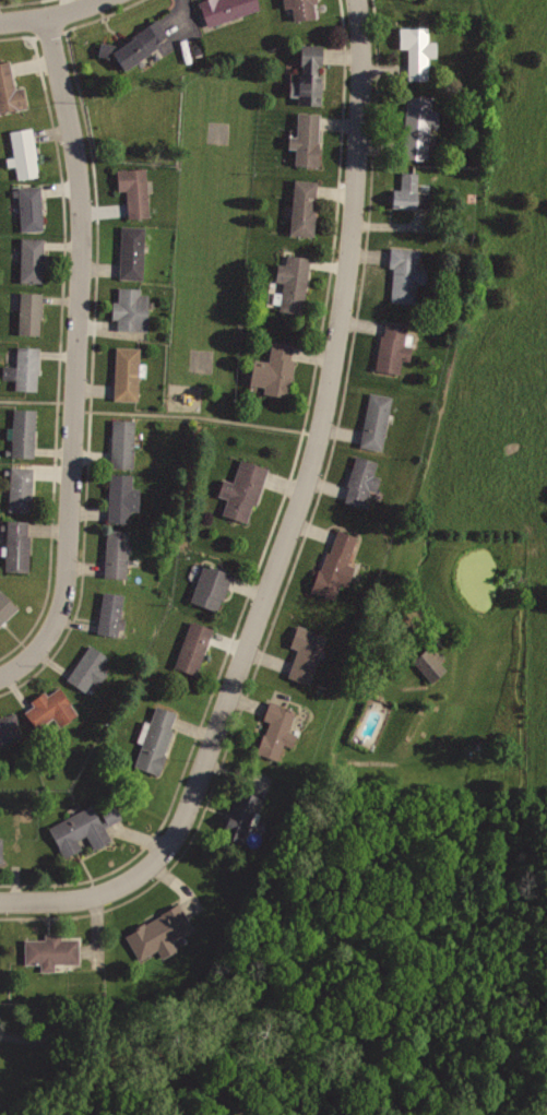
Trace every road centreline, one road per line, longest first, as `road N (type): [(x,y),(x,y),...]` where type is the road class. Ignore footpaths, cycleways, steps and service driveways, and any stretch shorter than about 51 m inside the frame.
road 1 (residential): [(0,899),(67,898),(123,880),(160,850),(187,804),(318,440),(349,274),(360,102),(356,0)]
road 2 (residential): [(0,673),(48,631),(61,597),(76,408),(80,181),(46,16)]

